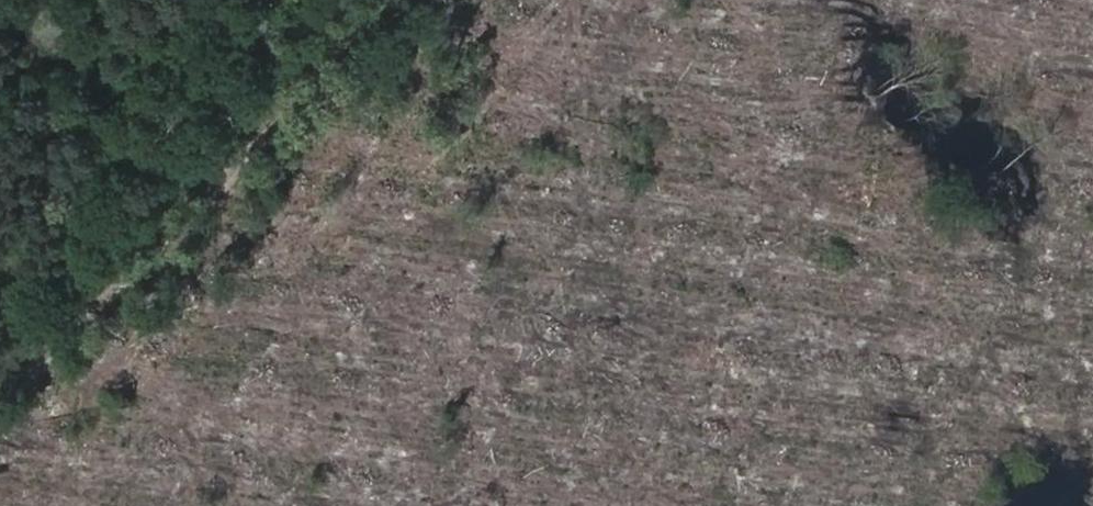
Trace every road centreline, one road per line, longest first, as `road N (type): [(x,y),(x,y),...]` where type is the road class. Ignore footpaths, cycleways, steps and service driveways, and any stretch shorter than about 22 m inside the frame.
road 1 (track): [(416,0),(0,394)]

